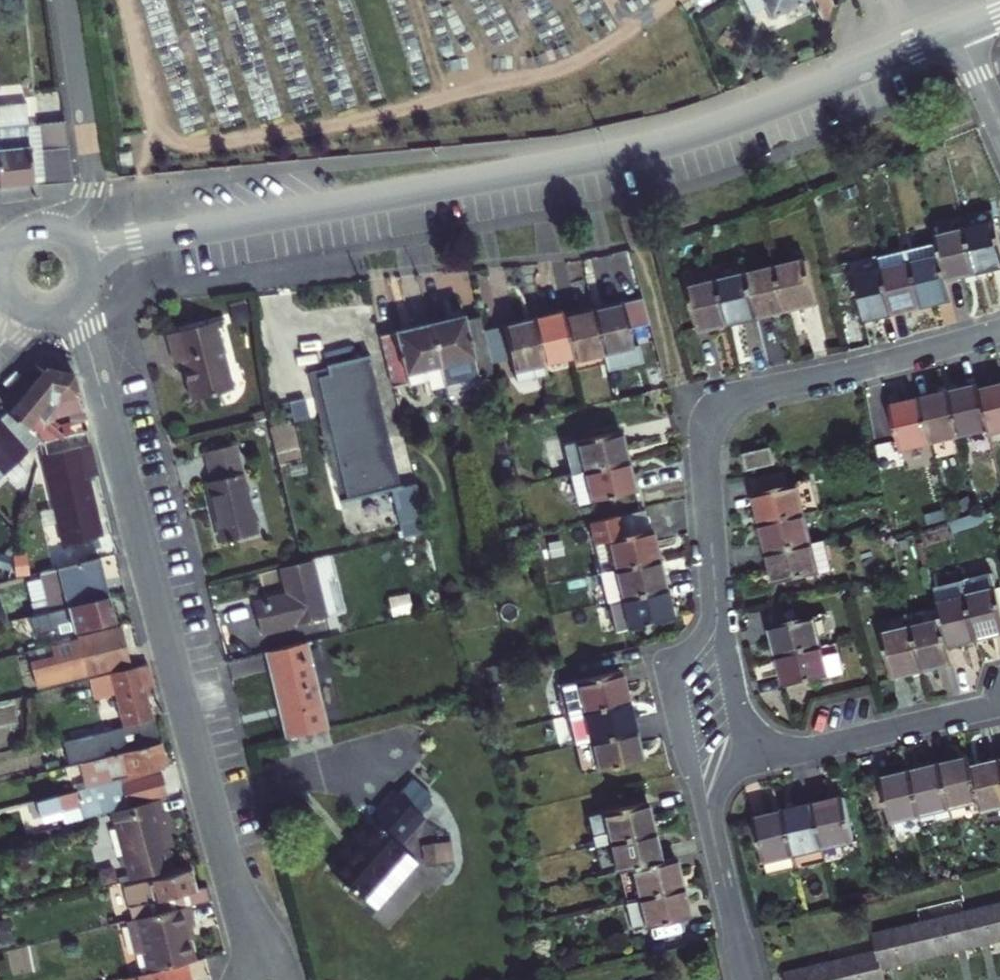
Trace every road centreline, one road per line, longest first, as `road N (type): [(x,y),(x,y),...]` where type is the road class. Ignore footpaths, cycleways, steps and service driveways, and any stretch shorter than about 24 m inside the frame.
road 1 (residential): [(86,256),(654,145),(957,31)]
road 2 (residential): [(74,304),(233,889)]
road 3 (residential): [(999,330),(724,400),(709,419),(705,446),(715,597)]
road 4 (residential): [(753,763),(999,704)]
road 5 (residential): [(68,0),(94,175),(86,204),(59,230)]
road 6 (residential): [(715,597),(713,616),(675,673),(708,818)]
road 7 (residential): [(715,597),(753,763)]
road 8 (residential): [(746,979),(708,818)]

